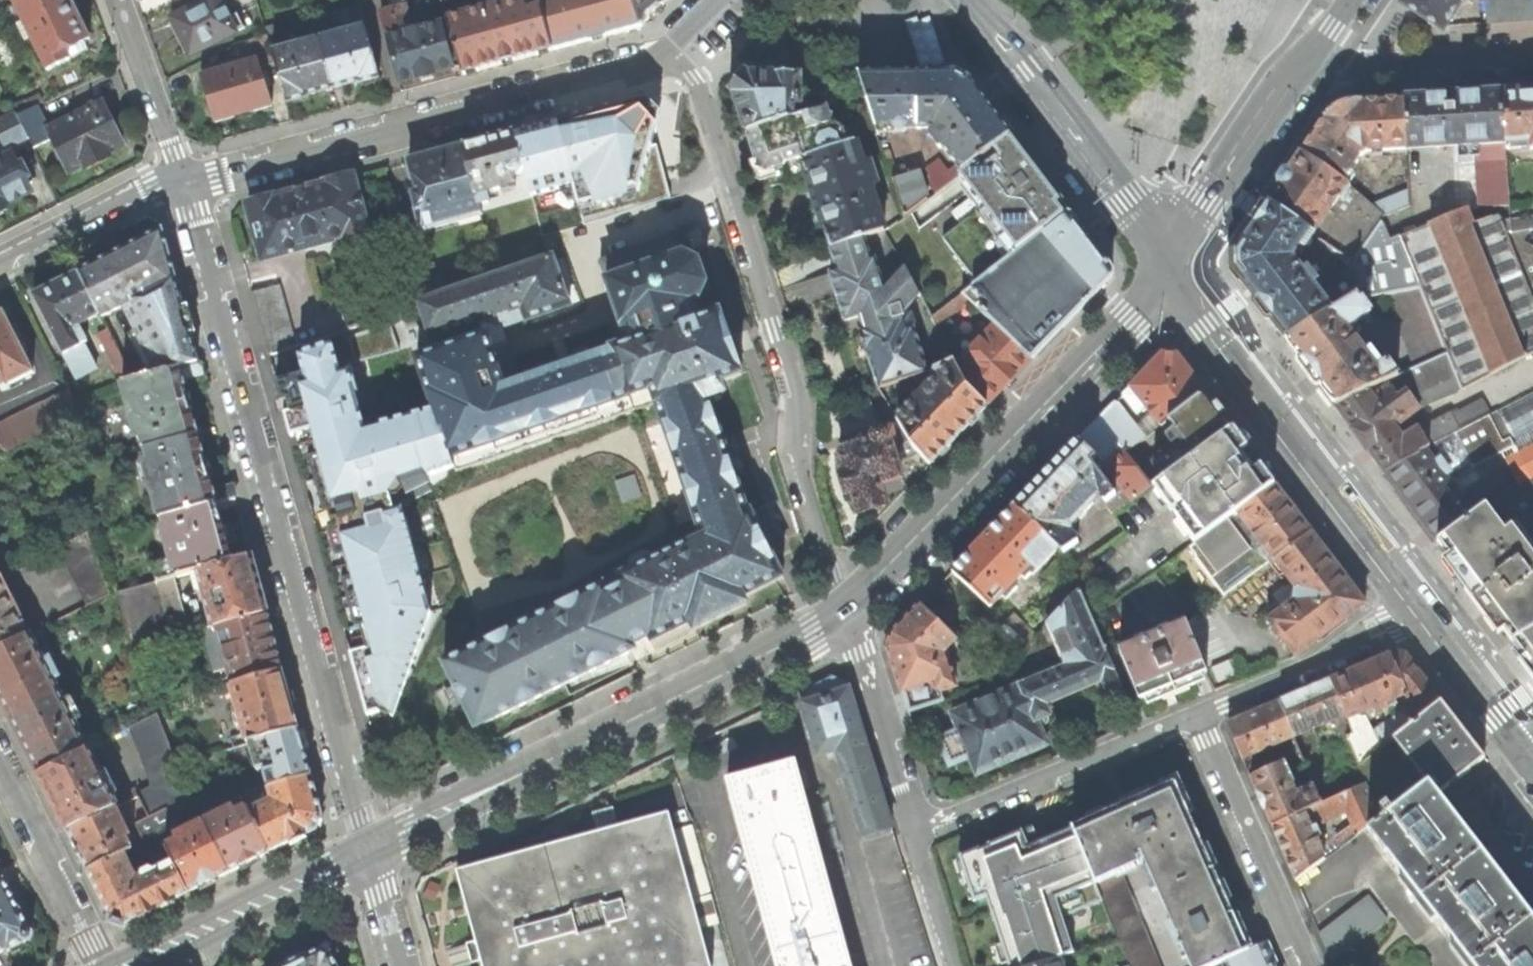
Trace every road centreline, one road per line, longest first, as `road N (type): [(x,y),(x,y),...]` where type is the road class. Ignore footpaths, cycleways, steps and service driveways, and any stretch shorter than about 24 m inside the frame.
road 1 (residential): [(184,183),(369,851)]
road 2 (residential): [(659,59),(677,61),(693,79),(711,116),(792,381),(803,468),(846,617)]
road 3 (tertiary): [(846,617),(369,851)]
road 4 (residential): [(184,183),(659,59)]
road 5 (tertiary): [(1169,256),(1133,319),(846,617)]
road 6 (tertiary): [(1417,616),(1270,426),(1169,256)]
road 7 (tertiary): [(1169,256),(971,0)]
road 8 (residential): [(1196,711),(917,833)]
road 9 (residential): [(1310,965),(1196,711)]
road 10 (tertiary): [(369,851),(134,965)]
road 11 (tertiary): [(1314,54),(1169,256)]
road 12 (residential): [(1417,616),(1196,711)]
road 13 (residential): [(846,617),(917,833)]
road 14 (residential): [(1314,54),(1339,69),(1532,57)]
road 15 (residential): [(95,965),(0,770)]
road 16 (residential): [(0,261),(123,198),(184,183)]
road 17 (residential): [(184,183),(120,0)]
road 18 (tertiary): [(1532,766),(1417,616)]
road 19 (residential): [(917,833),(956,965)]

